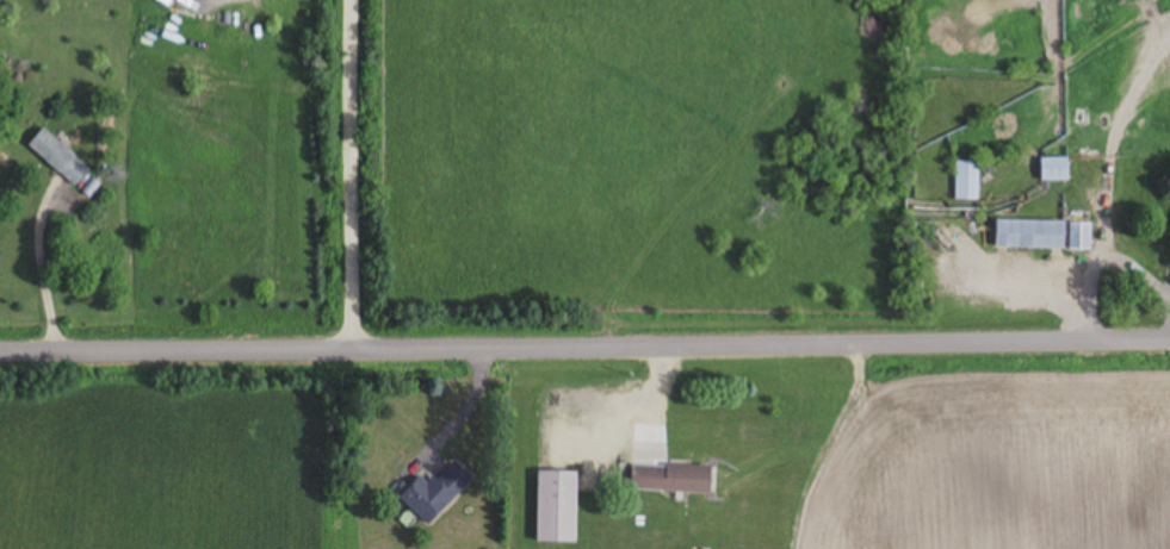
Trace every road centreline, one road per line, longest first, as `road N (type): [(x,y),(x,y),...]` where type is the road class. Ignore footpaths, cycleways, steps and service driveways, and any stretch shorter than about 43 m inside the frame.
road 1 (residential): [(0,342),(1169,329)]
road 2 (residential): [(340,338),(355,0)]

